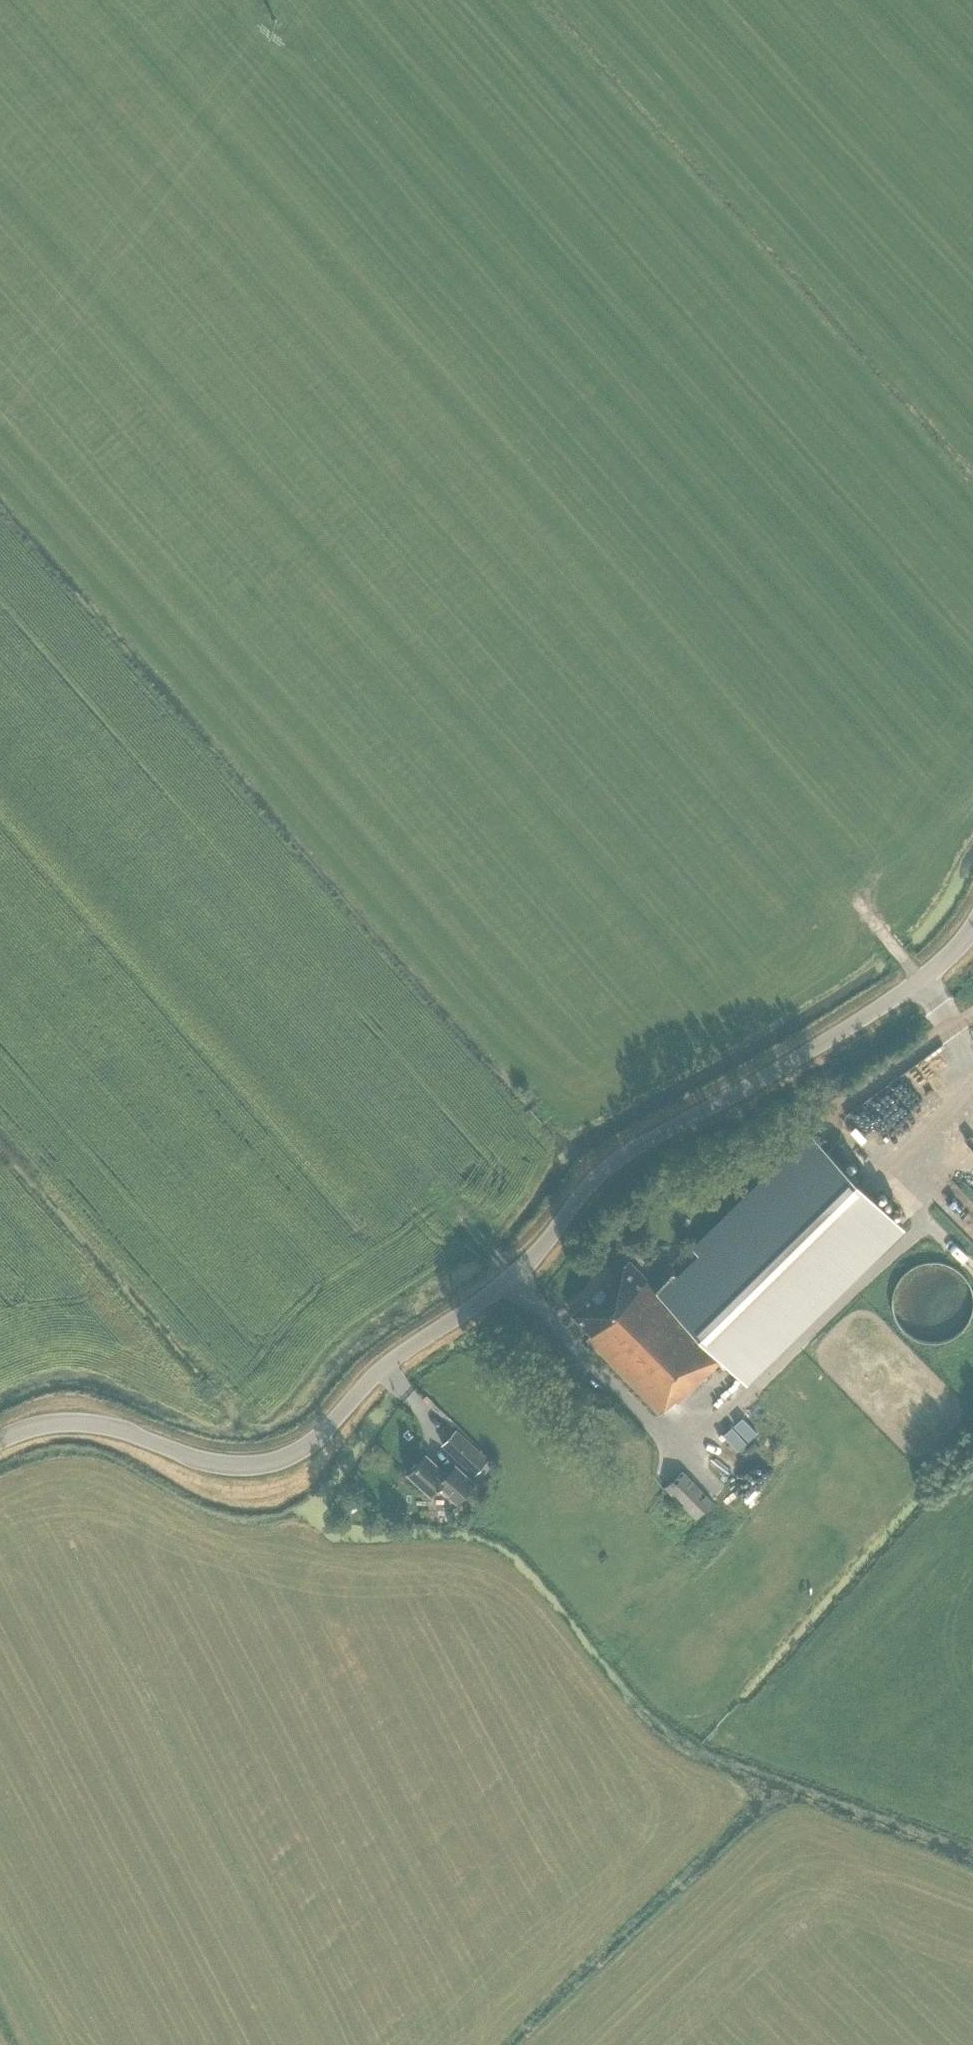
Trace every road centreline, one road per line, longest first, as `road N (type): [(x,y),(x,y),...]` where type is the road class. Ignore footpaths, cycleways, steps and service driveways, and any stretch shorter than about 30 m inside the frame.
road 1 (unclassified): [(0,1441),(39,1428),(83,1425),(225,1466),(280,1460),(323,1433),(379,1374),(520,1275),(612,1164),(905,990),(972,921)]

